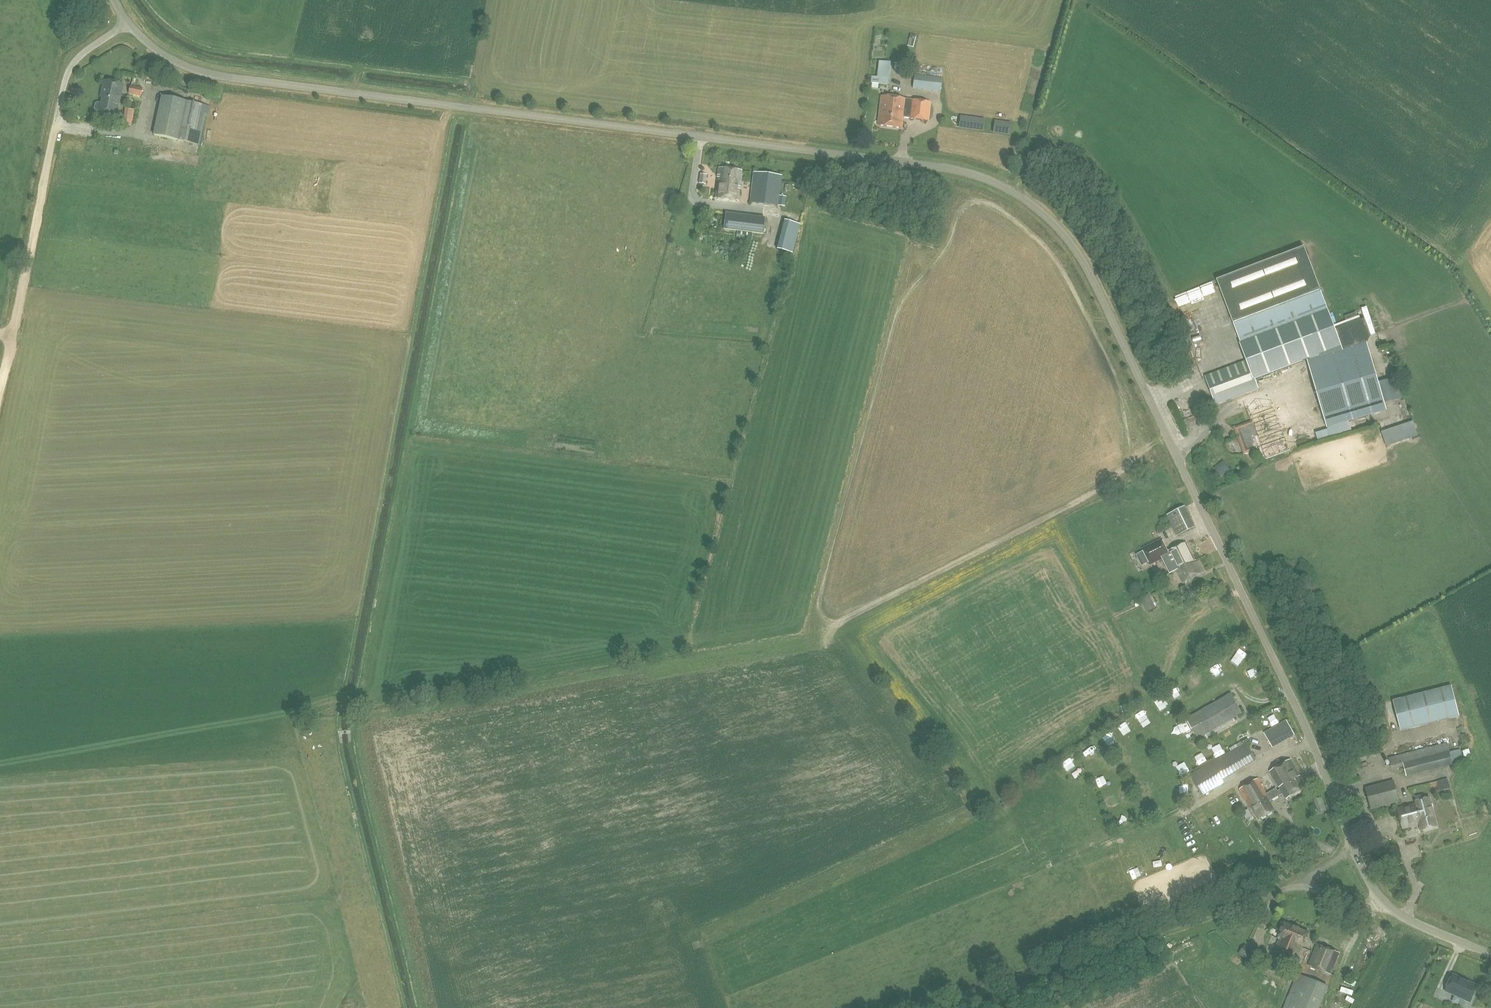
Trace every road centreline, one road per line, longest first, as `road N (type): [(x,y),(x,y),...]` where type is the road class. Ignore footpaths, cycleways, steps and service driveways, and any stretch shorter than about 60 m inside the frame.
road 1 (unclassified): [(1490,953),(1411,919),(1375,887),(1096,282),(1079,250),(1030,201),(961,170),(226,78),(162,53),(128,24)]
road 2 (track): [(1356,851),(989,1007)]
road 3 (track): [(0,402),(58,122)]
road 4 (unclassified): [(58,122),(72,65),(128,24)]

